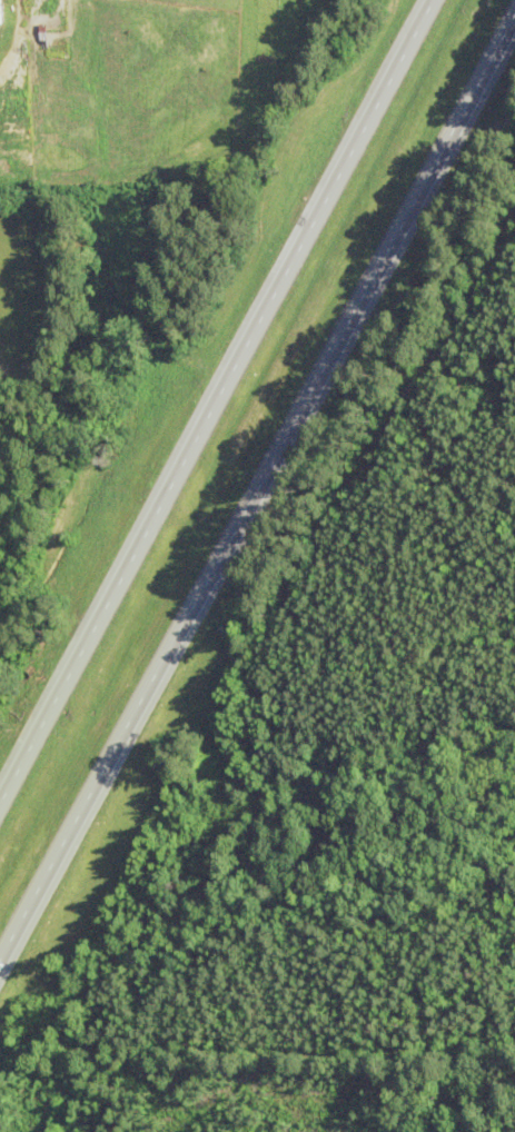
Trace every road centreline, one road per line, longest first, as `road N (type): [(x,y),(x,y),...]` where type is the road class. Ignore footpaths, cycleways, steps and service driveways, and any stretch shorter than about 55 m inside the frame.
road 1 (motorway): [(432,0),(0,800)]
road 2 (motorway): [(0,961),(281,441)]
road 3 (motorway): [(281,441),(514,11)]

